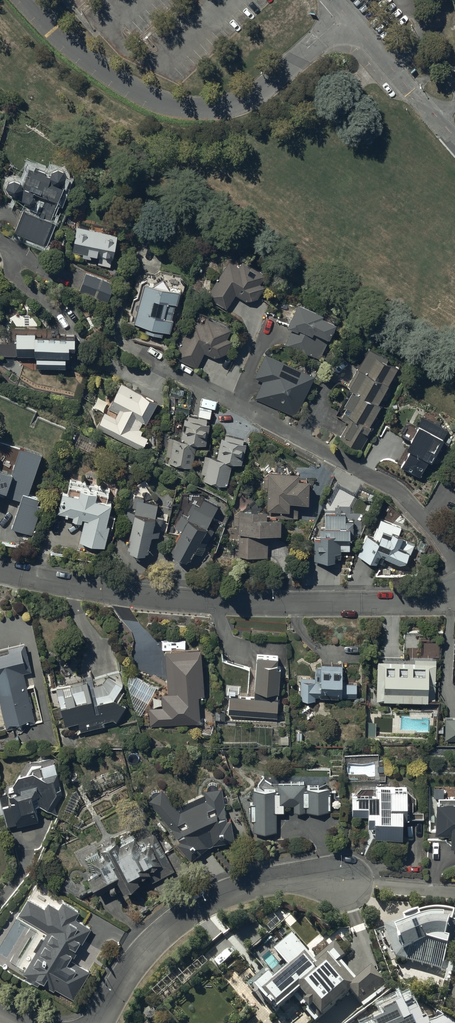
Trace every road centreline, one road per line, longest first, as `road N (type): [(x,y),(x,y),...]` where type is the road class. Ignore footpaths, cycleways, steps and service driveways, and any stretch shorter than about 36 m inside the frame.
road 1 (residential): [(0,573),(240,606),(454,596)]
road 2 (residential): [(148,357),(395,489),(454,555)]
road 3 (residential): [(97,1022),(134,962),(189,913),(228,895),(342,878)]

